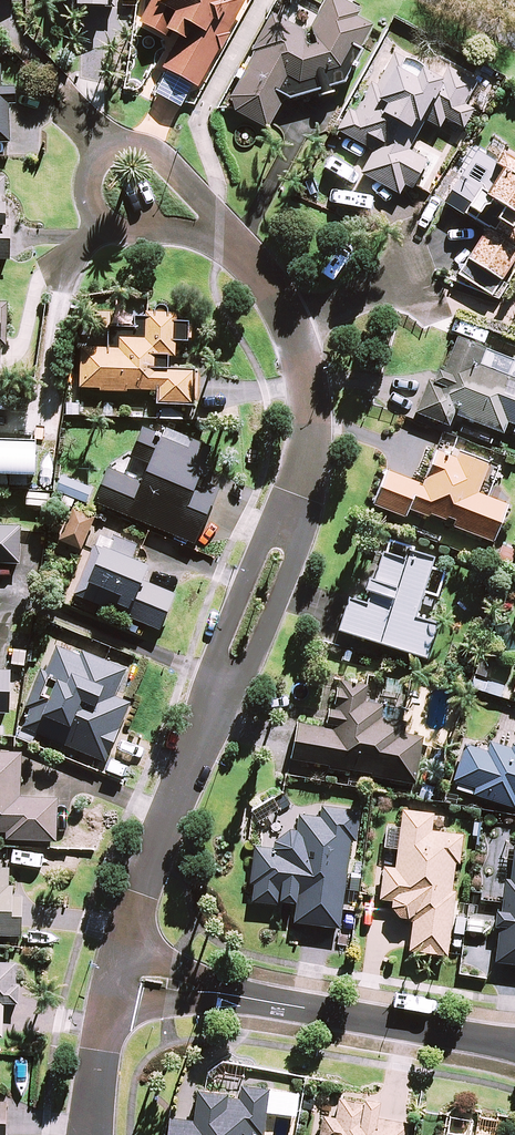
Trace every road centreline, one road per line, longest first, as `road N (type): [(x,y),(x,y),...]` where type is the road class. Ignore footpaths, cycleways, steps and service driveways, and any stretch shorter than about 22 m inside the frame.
road 1 (residential): [(217,232),(273,285),(306,358),(310,460),(285,548),(175,813),(120,973)]
road 2 (residential): [(120,973),(514,1045)]
road 3 (residential): [(217,232),(195,190),(157,152),(109,147),(89,184),(90,204),(106,229),(136,238)]
road 4 (residential): [(120,973),(92,1134)]

